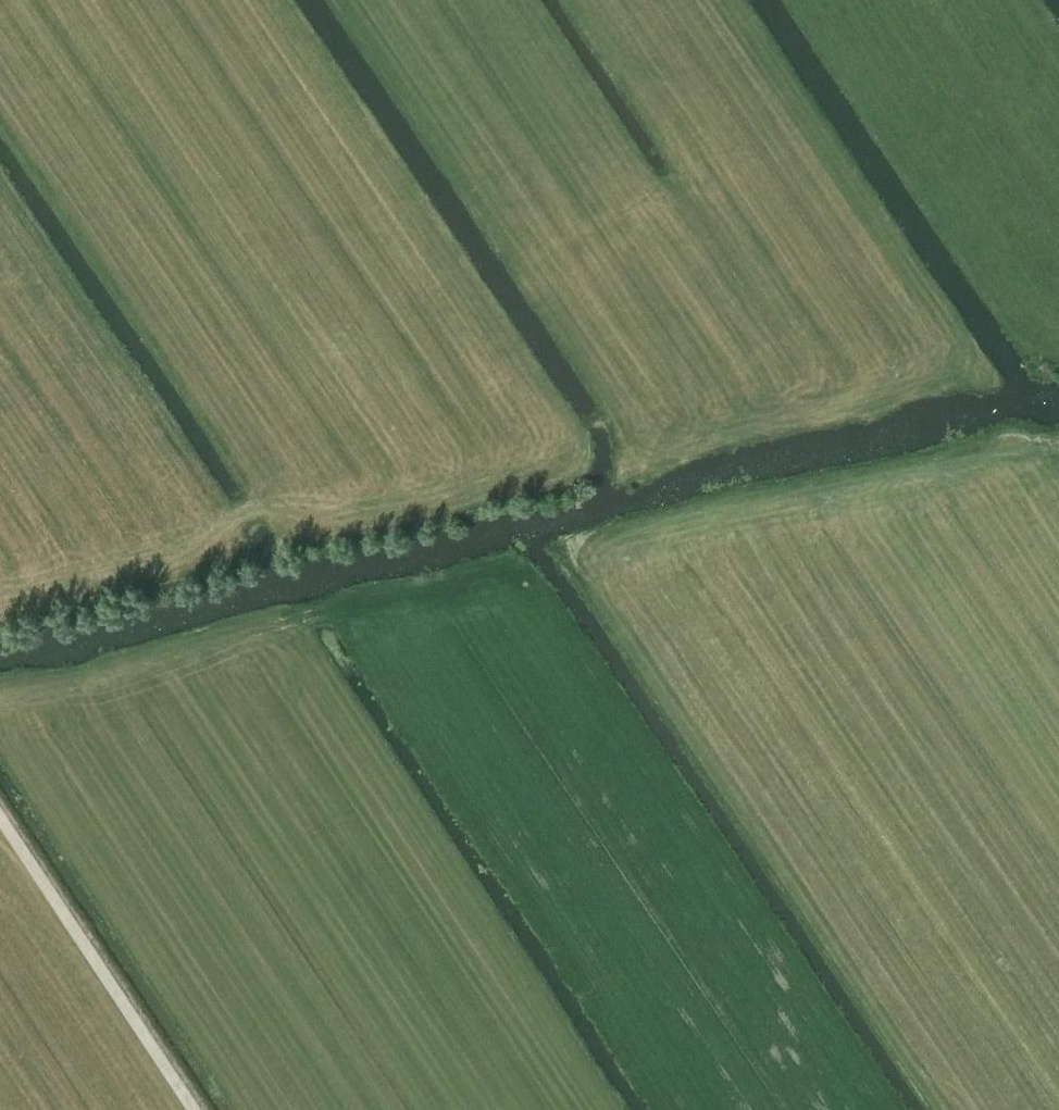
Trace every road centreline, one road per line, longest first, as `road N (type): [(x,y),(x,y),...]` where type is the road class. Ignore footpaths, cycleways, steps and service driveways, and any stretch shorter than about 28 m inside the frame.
road 1 (track): [(0,818),(193,1109)]
road 2 (track): [(1058,438),(812,489)]

